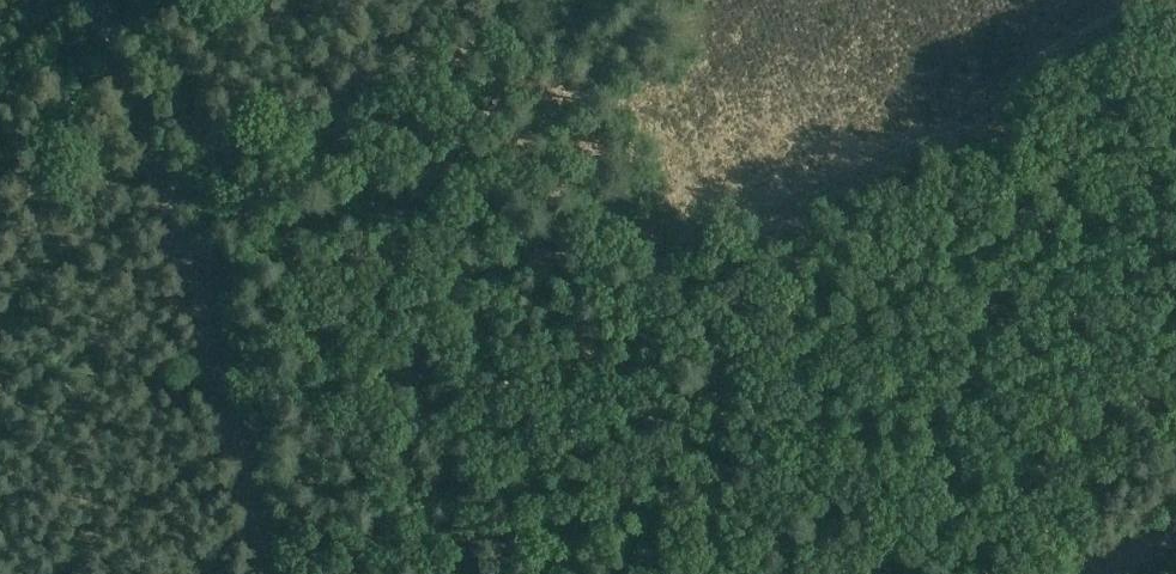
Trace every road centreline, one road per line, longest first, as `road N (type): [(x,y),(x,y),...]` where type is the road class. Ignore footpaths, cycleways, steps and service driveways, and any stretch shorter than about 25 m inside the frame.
road 1 (track): [(93,0),(159,175),(274,573)]

